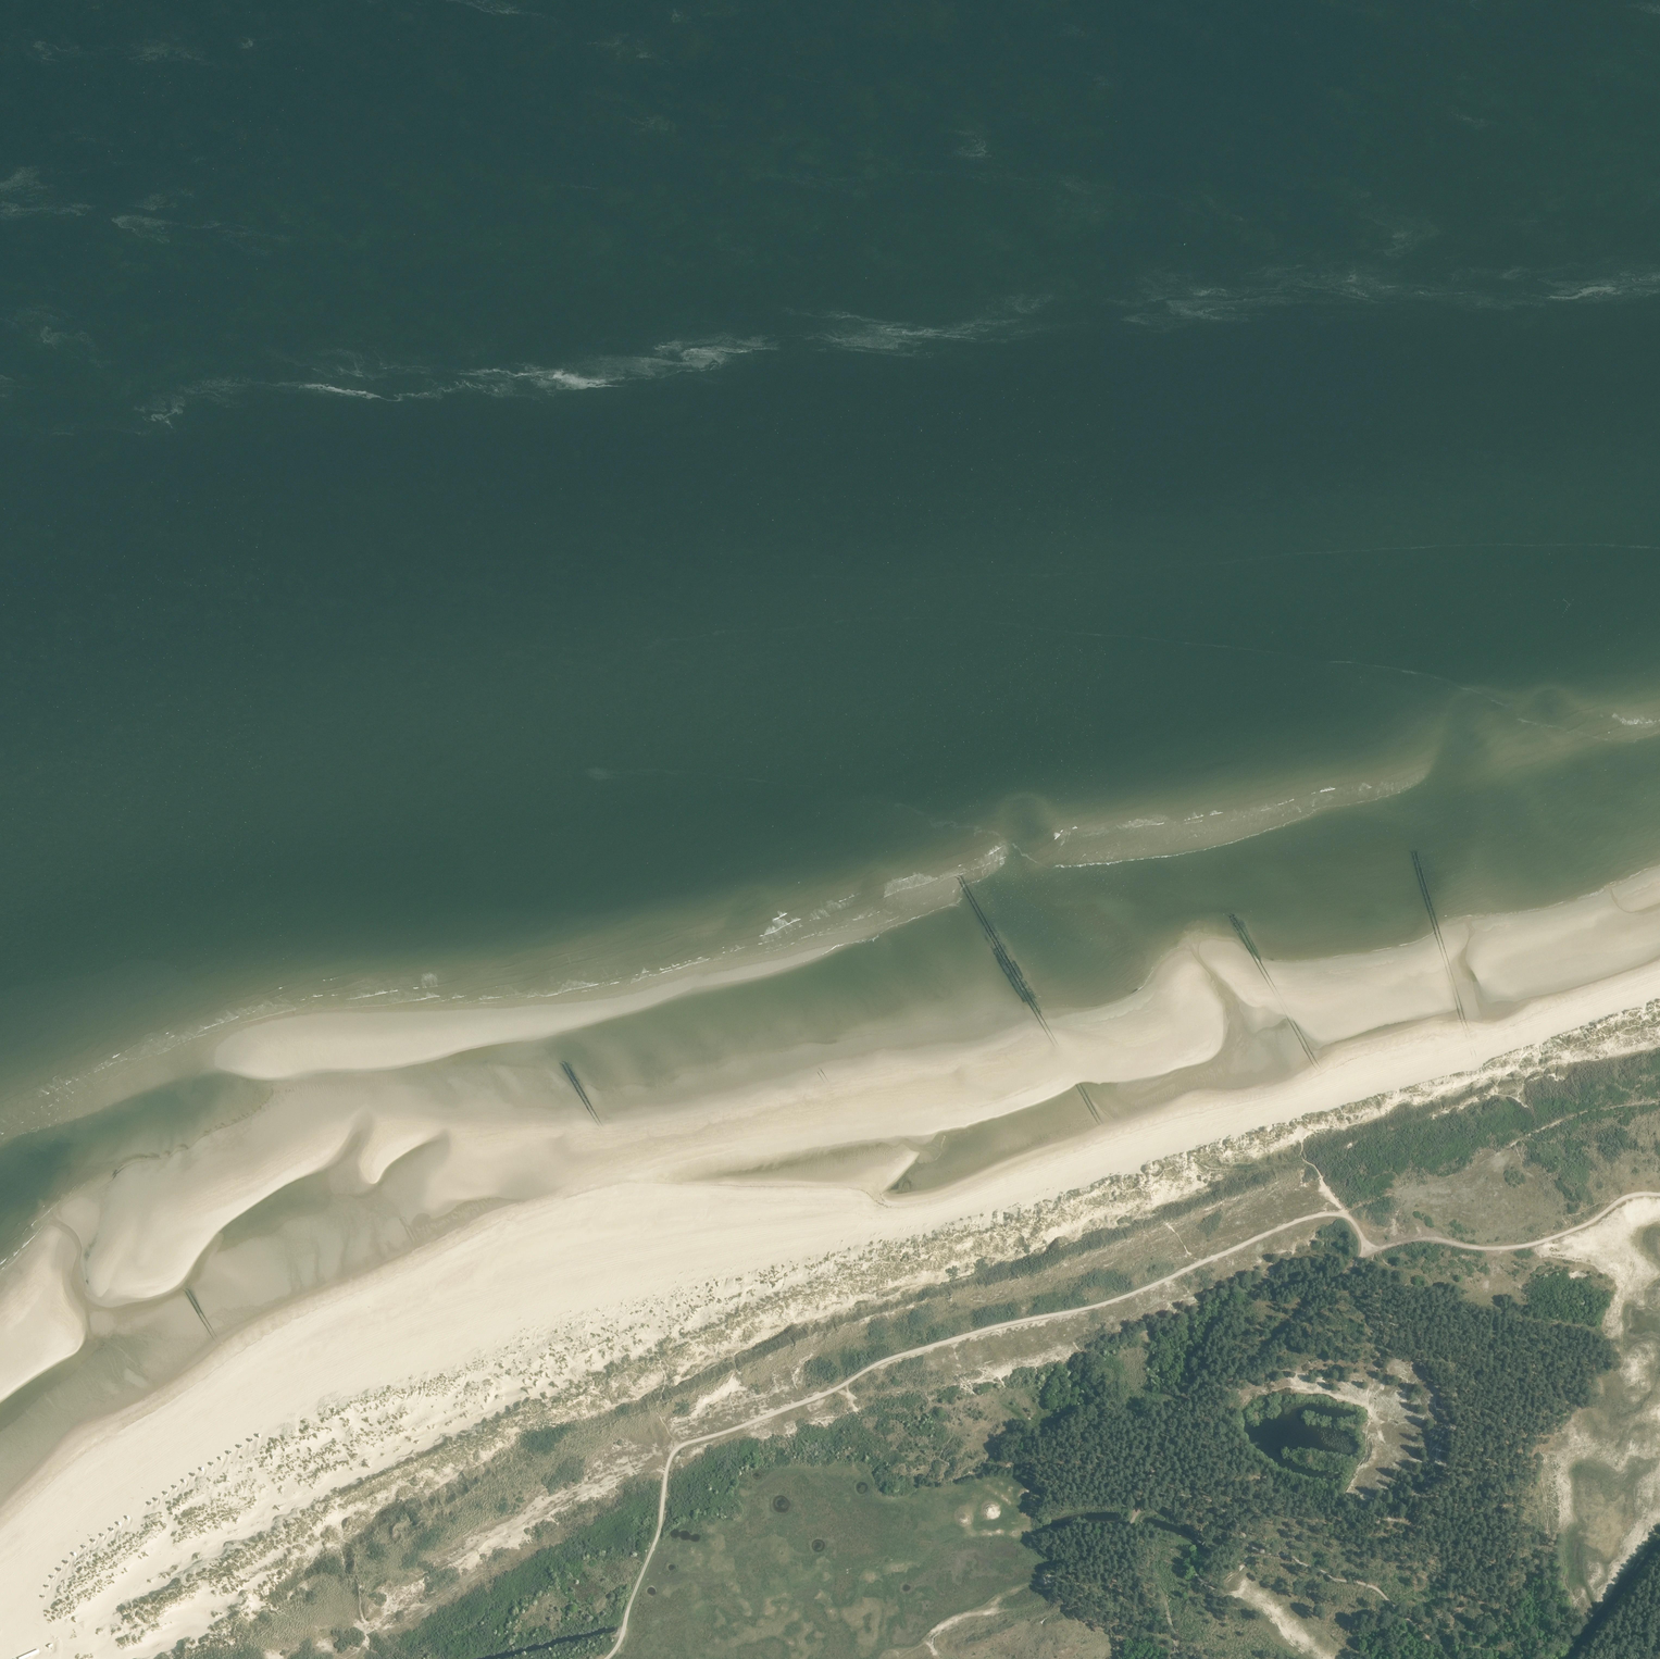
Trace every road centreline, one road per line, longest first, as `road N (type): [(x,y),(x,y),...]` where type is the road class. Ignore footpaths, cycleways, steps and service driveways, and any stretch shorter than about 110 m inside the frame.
road 1 (track): [(1348,1213),(1268,1231),(1103,1305),(876,1364),(834,1391),(676,1448),(658,1538),(607,1658)]
road 2 (track): [(1659,1195),(1629,1196),(1579,1228),(1516,1246),(1432,1238),(1370,1249)]

